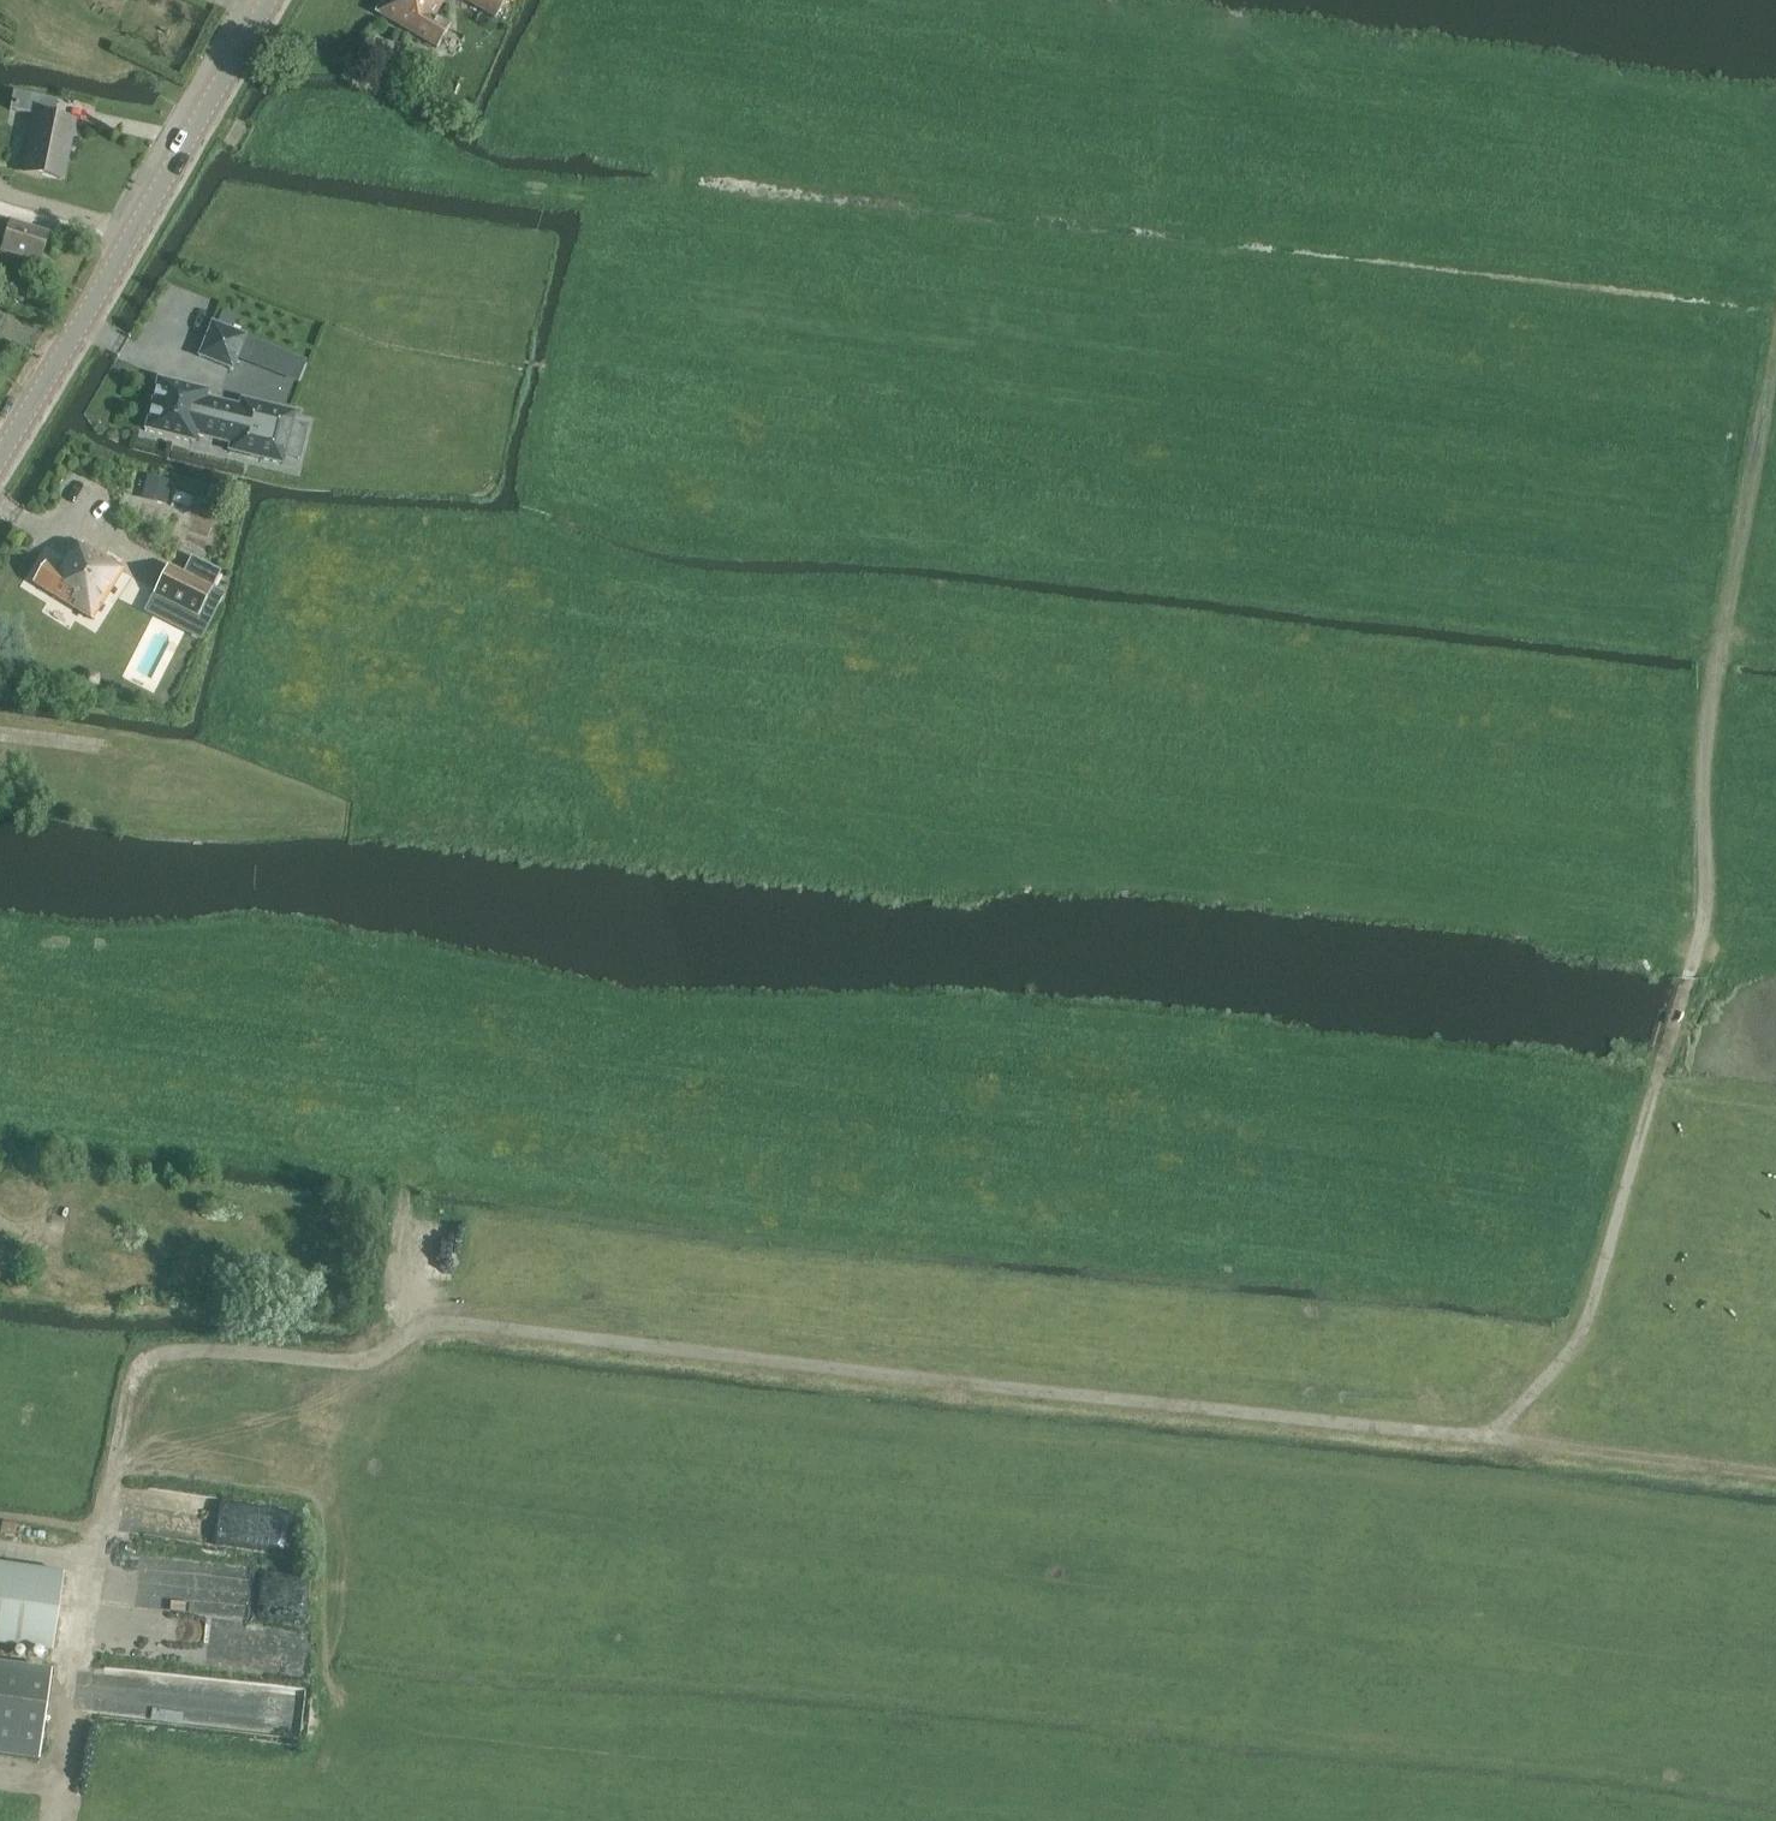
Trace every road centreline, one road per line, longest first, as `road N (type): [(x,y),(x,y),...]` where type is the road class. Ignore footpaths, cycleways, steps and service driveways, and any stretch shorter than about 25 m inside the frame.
road 1 (track): [(1775,364),(1715,677),(1703,835),(1707,921),(1578,1333),(1532,1404),(1487,1437),(415,1336),(343,1362),(194,1354),(146,1362),(129,1388),(57,1781),(0,1770)]
road 2 (tertiary): [(0,467),(275,0)]
road 3 (track): [(1487,1437),(1775,1475)]

